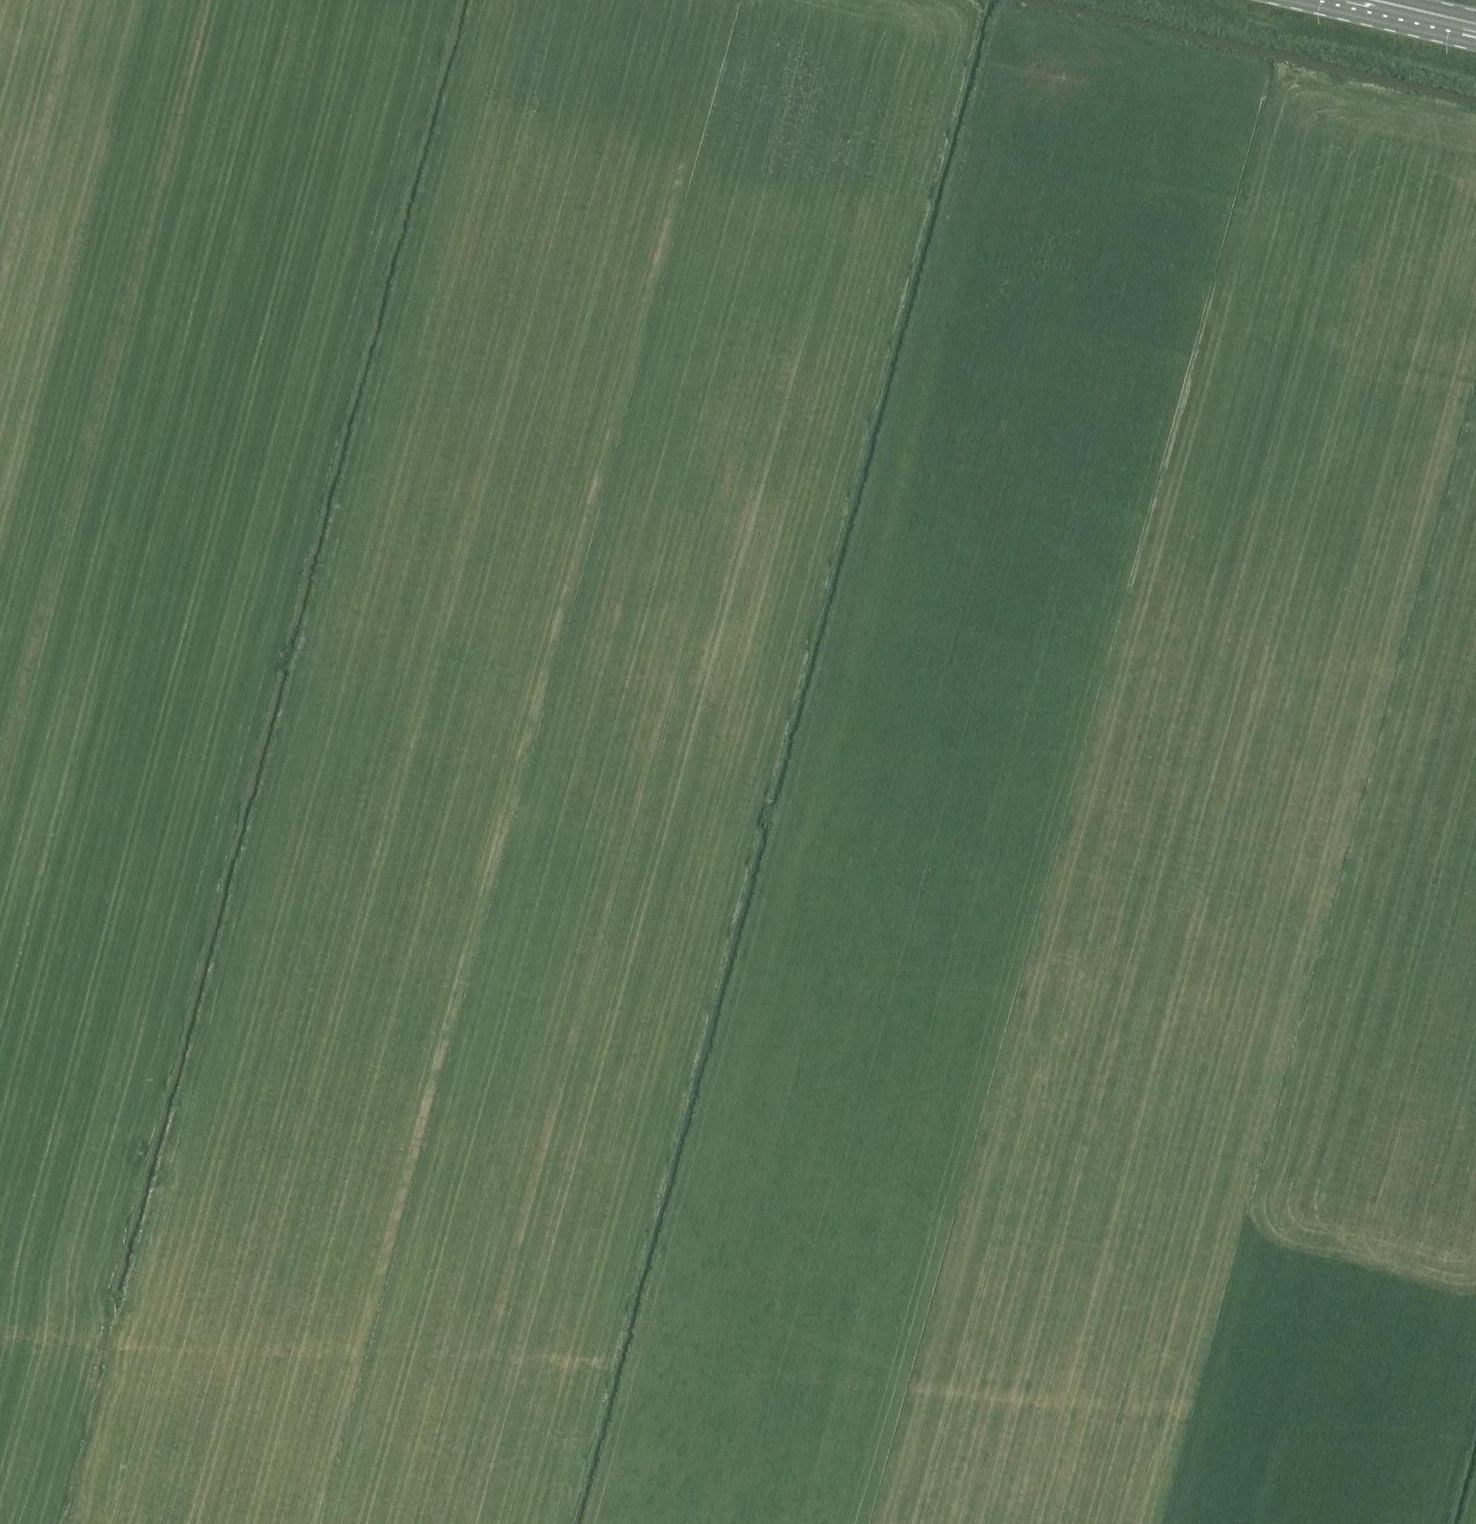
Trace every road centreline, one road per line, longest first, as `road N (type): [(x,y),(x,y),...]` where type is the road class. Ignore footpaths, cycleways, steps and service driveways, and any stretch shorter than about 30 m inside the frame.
road 1 (primary): [(1475,34),(1328,0)]

